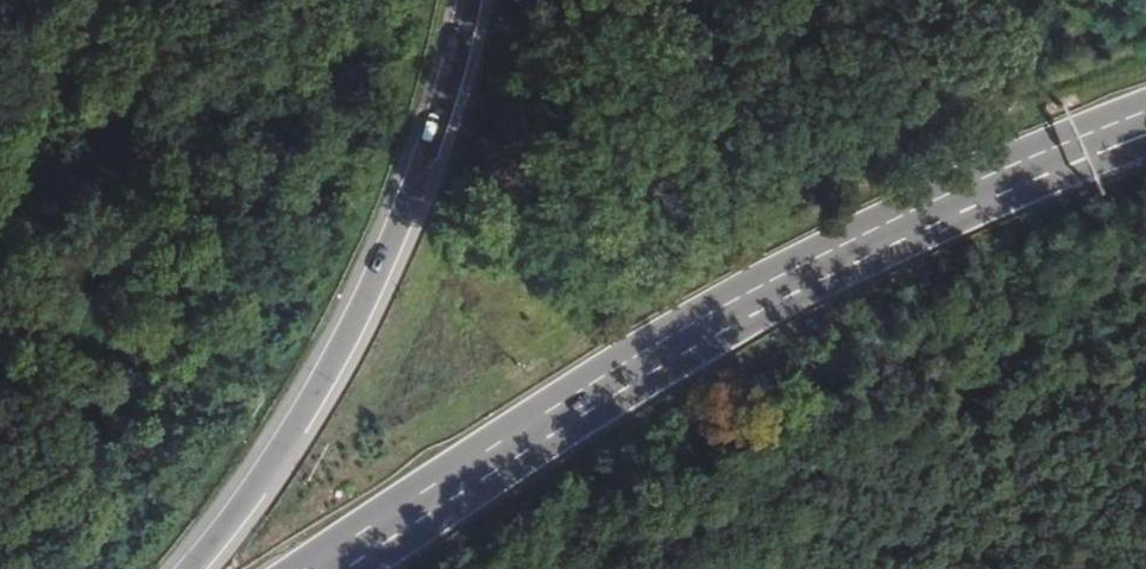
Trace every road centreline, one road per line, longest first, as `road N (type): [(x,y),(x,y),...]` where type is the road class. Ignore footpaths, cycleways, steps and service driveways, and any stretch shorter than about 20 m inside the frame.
road 1 (motorway): [(325,568),(682,339),(925,213),(1145,113)]
road 2 (motorway): [(191,568),(280,451),(348,336),(429,147),(470,0)]
road 3 (track): [(650,568),(782,490),(881,446),(1145,422)]

